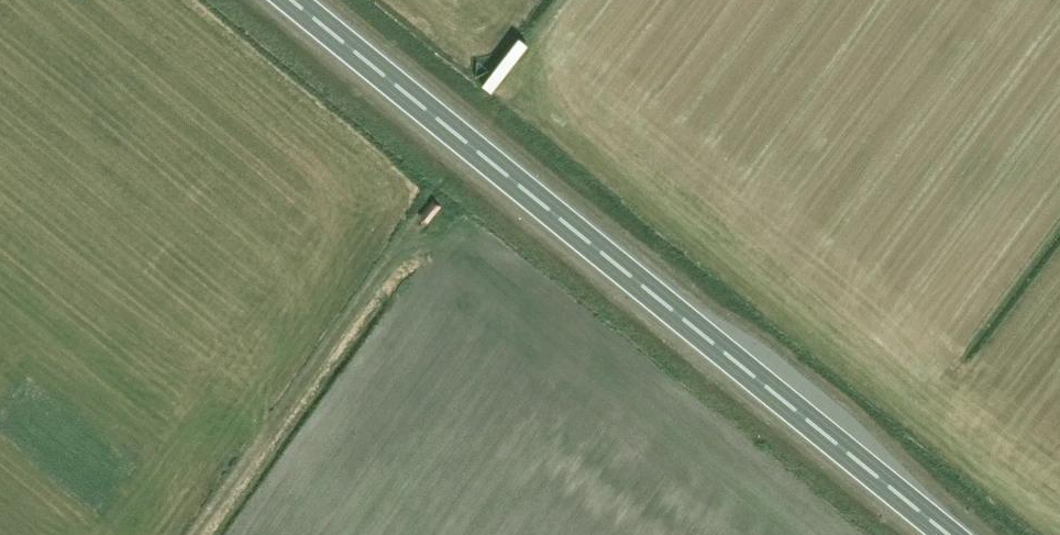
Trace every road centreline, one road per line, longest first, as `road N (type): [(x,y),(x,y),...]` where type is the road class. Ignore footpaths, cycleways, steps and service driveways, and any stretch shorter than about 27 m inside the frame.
road 1 (trunk): [(950,534),(291,0)]
road 2 (track): [(446,190),(199,534)]

